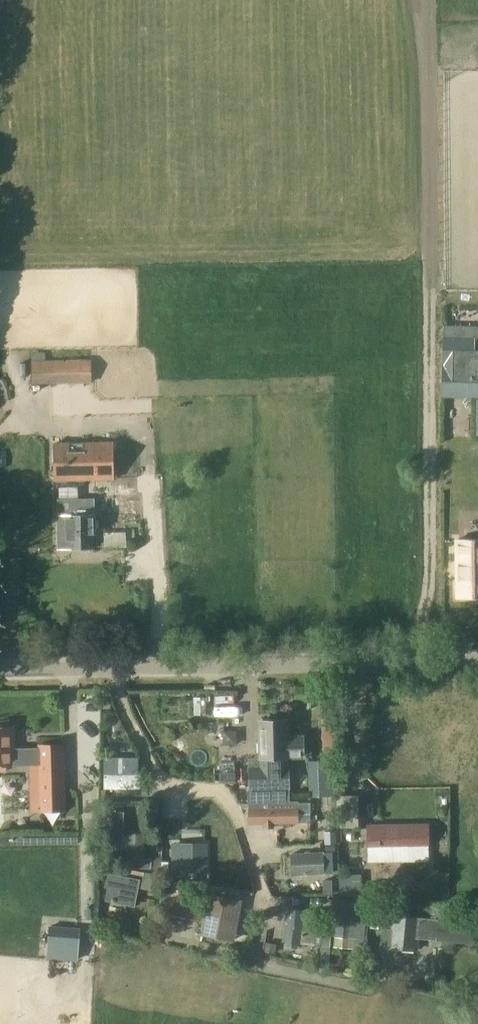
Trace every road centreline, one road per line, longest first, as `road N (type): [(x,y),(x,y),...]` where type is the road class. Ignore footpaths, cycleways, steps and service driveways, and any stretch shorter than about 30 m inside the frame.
road 1 (unclassified): [(0,668),(477,660)]

